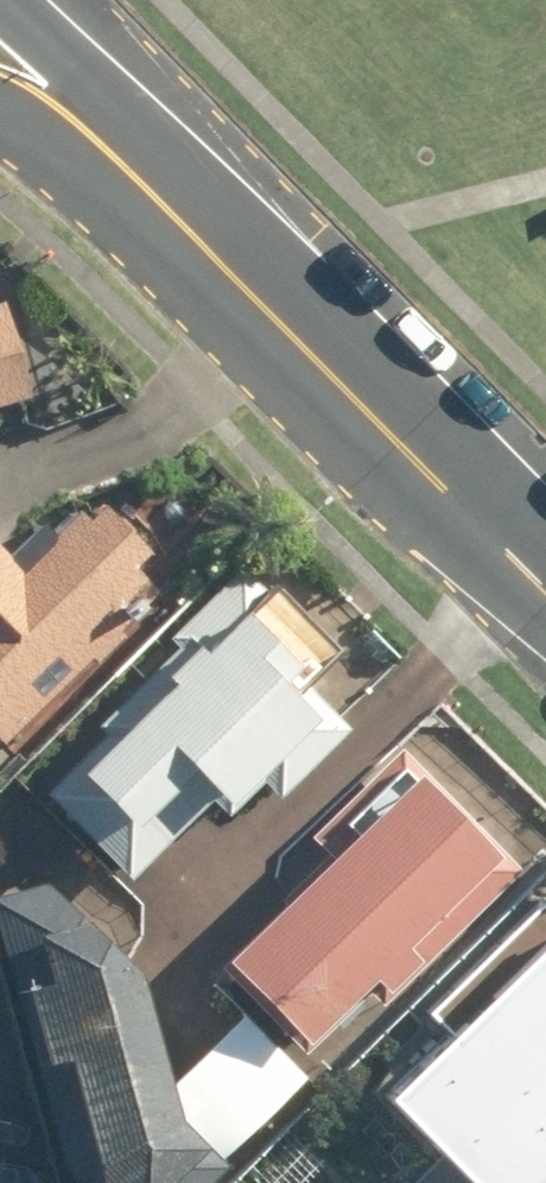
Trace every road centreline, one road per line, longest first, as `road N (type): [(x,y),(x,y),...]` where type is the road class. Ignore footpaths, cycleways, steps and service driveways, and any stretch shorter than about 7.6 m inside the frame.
road 1 (secondary): [(130,168),(545,581)]
road 2 (secondary): [(0,2),(130,168)]
road 3 (secondary): [(130,168),(33,88),(0,75)]

